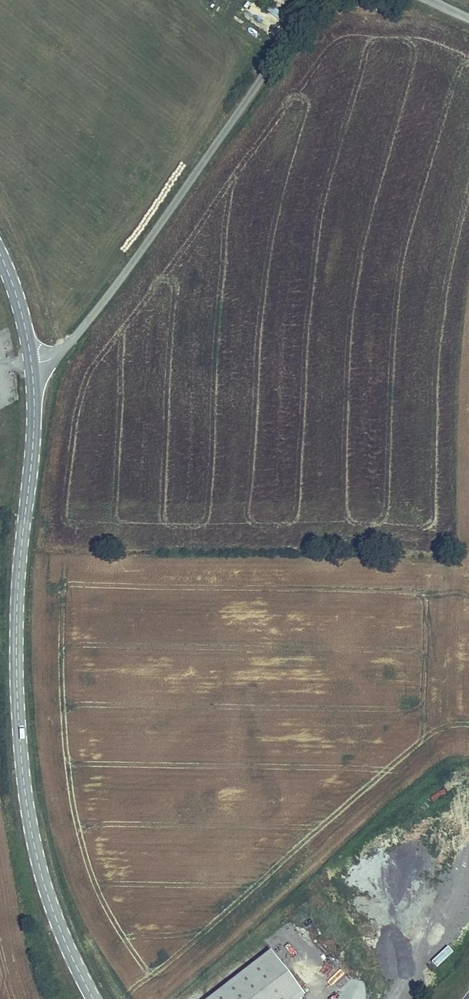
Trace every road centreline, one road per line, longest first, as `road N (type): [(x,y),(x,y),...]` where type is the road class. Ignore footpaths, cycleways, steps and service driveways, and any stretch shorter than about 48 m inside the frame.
road 1 (tertiary): [(94,998),(58,929),(25,800),(17,626),(34,406),(27,337),(0,256)]

